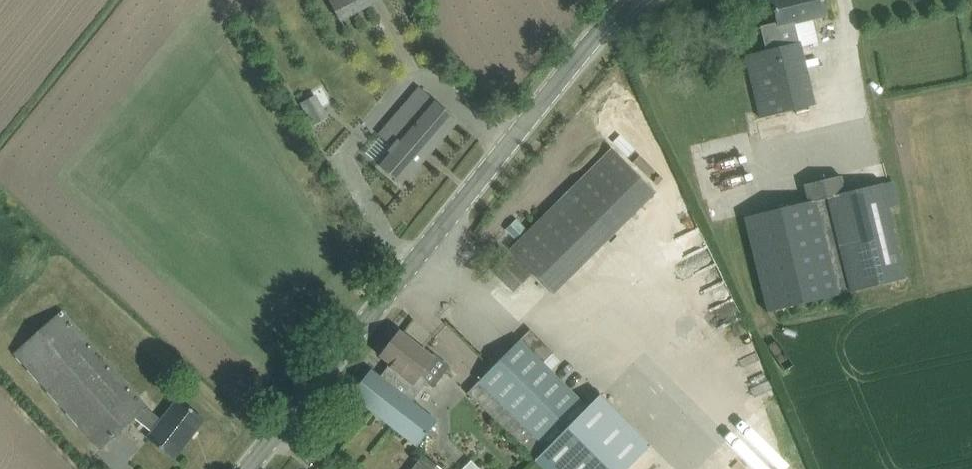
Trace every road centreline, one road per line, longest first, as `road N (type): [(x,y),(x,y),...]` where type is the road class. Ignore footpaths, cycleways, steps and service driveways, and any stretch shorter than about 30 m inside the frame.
road 1 (tertiary): [(253,468),(638,0)]

